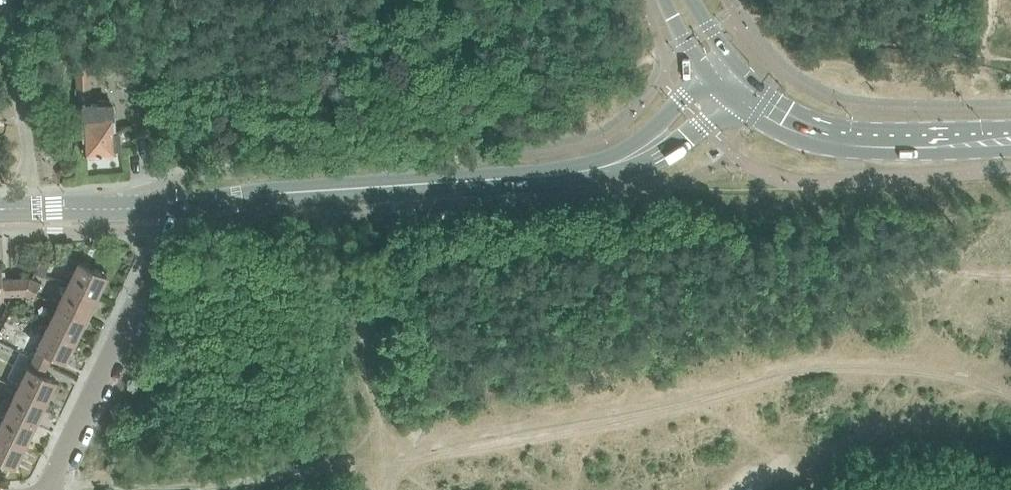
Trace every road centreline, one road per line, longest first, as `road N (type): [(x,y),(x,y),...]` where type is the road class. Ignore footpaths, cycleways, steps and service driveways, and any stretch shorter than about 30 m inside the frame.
road 1 (secondary): [(183,202),(587,172),(647,149),(726,84)]
road 2 (residential): [(50,489),(184,222),(183,202)]
road 3 (secondary): [(1010,139),(876,143),(824,136),(726,84)]
road 4 (secondary): [(0,211),(183,202)]

